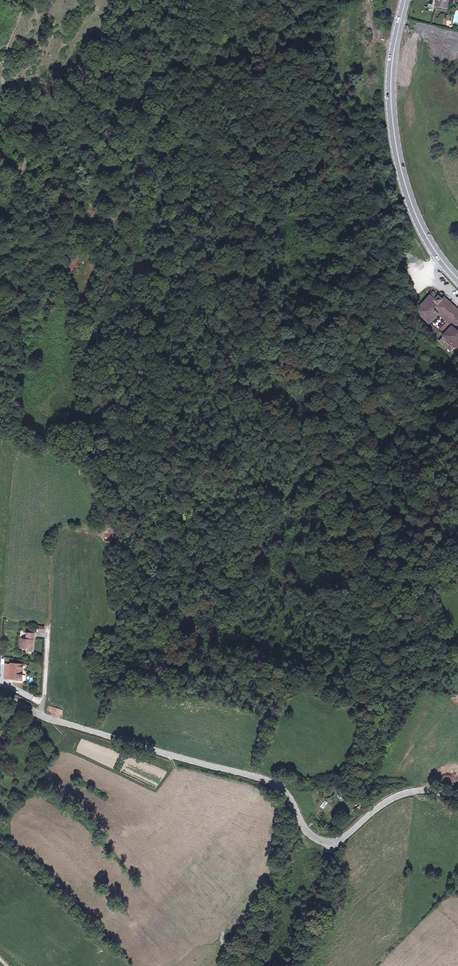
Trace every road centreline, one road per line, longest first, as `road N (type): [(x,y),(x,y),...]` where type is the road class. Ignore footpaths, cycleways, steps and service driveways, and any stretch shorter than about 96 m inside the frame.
road 1 (tertiary): [(0,694),(56,719),(274,781),(312,834),(328,841),(409,792),(457,797)]
road 2 (secondary): [(405,0),(391,87),(396,149),(424,232),(457,279)]

